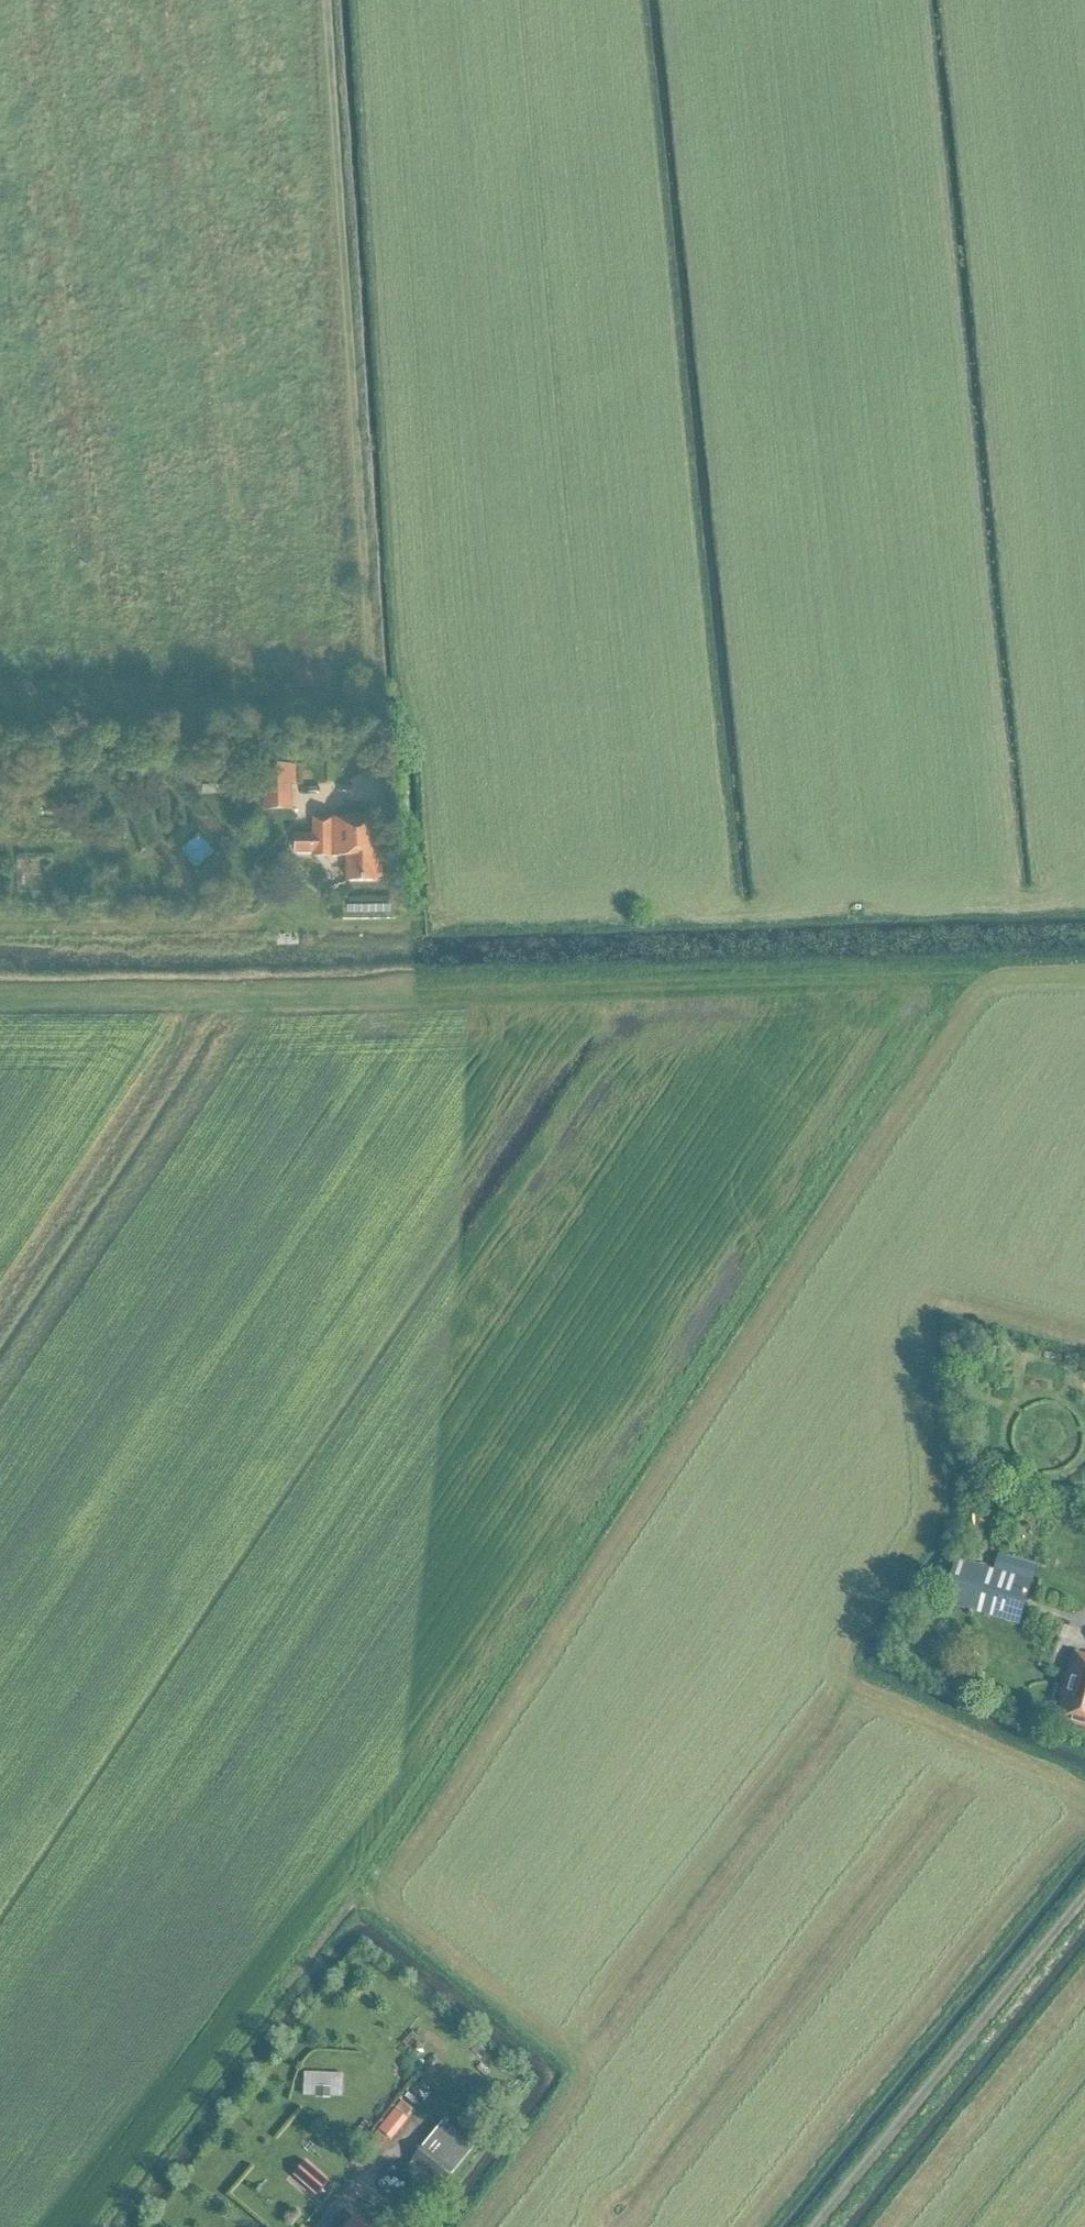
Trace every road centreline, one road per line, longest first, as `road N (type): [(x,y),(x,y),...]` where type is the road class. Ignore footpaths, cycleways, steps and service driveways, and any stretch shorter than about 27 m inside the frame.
road 1 (unclassified): [(310,785),(354,775),(371,750),(333,0)]
road 2 (track): [(814,2226),(1084,1890)]

